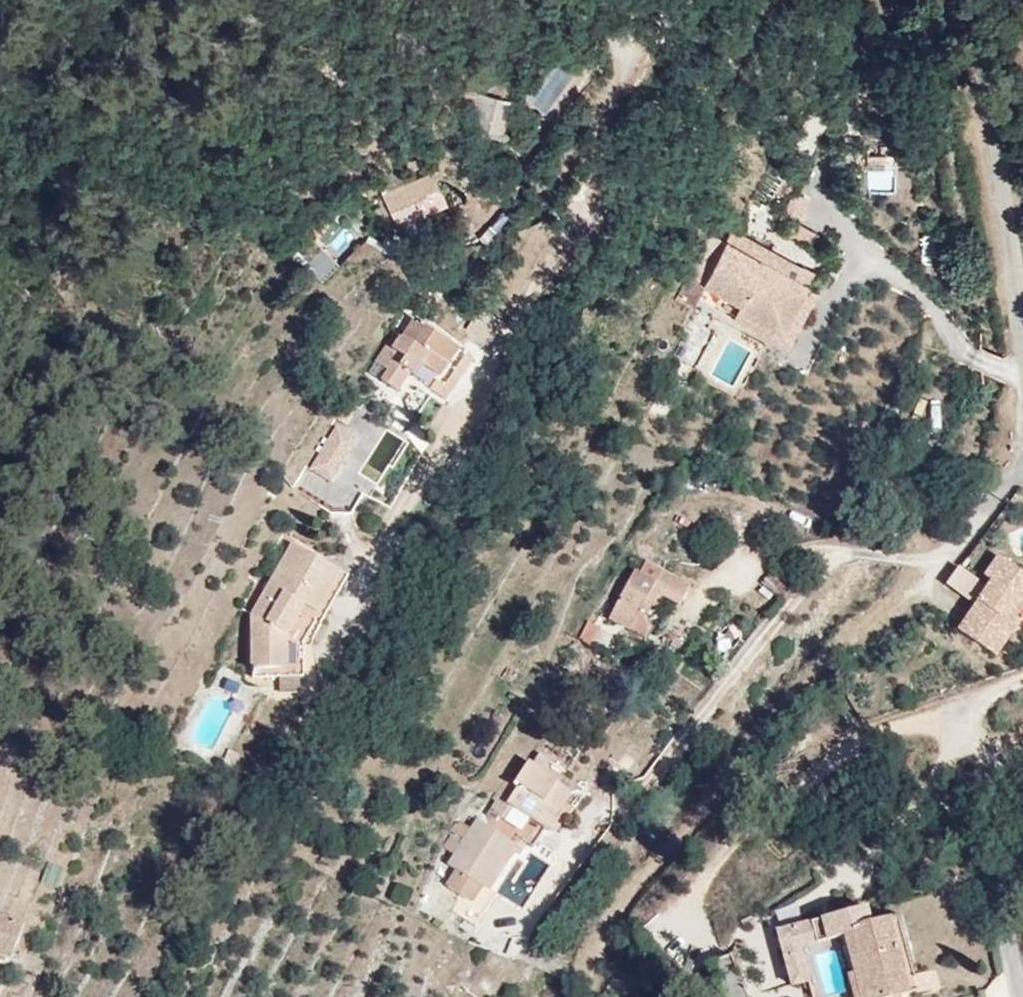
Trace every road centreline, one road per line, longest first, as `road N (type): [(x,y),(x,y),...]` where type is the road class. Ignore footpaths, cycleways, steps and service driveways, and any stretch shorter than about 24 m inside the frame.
road 1 (track): [(554,996),(716,774),(948,555)]
road 2 (unclassified): [(1022,401),(1001,208),(964,0)]

